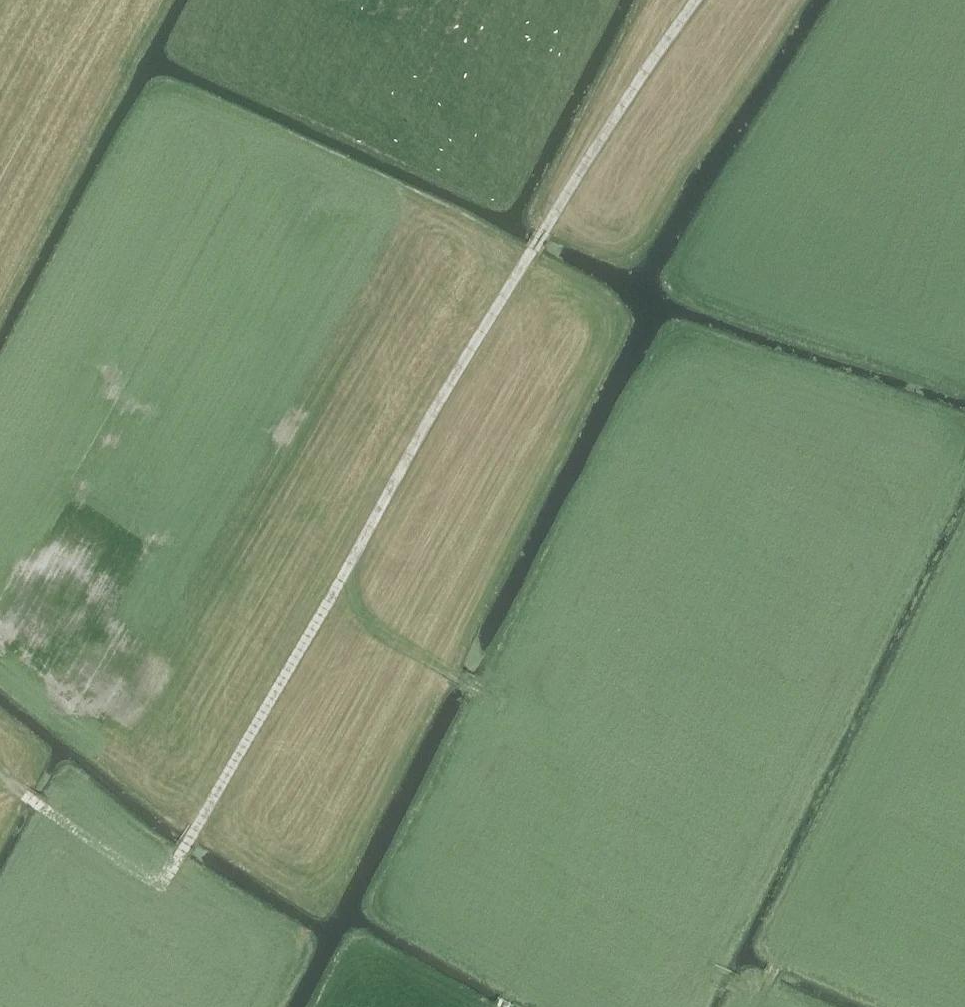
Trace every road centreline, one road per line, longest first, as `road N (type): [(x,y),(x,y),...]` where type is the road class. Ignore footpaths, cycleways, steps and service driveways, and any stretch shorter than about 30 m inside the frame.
road 1 (track): [(695,0),(456,371),(162,888),(1,779)]

